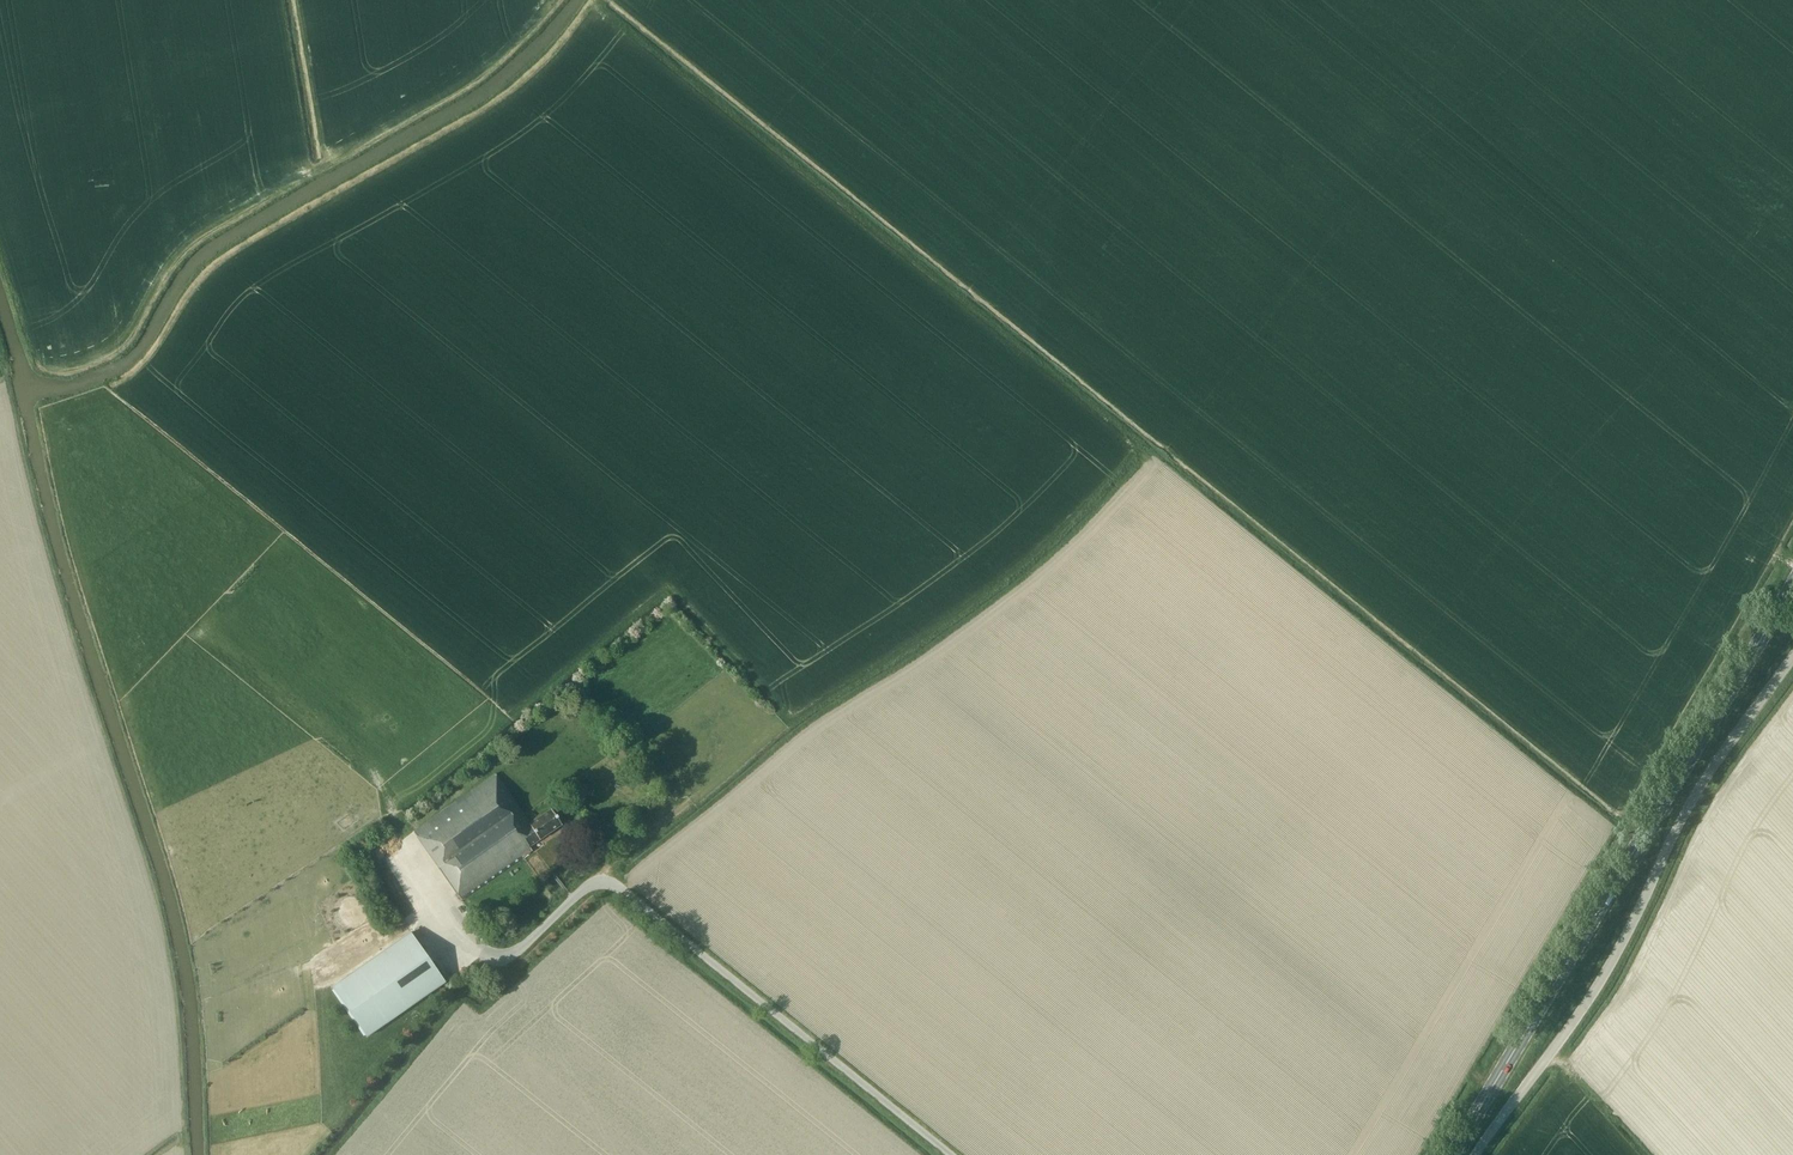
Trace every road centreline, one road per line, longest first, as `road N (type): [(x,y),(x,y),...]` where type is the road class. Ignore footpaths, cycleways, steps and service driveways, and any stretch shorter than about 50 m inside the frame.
road 1 (primary): [(1453,1154),(1792,577)]
road 2 (unclassified): [(1476,1154),(1601,983),(1685,815),(1792,658)]
road 3 (track): [(598,883),(780,723)]

